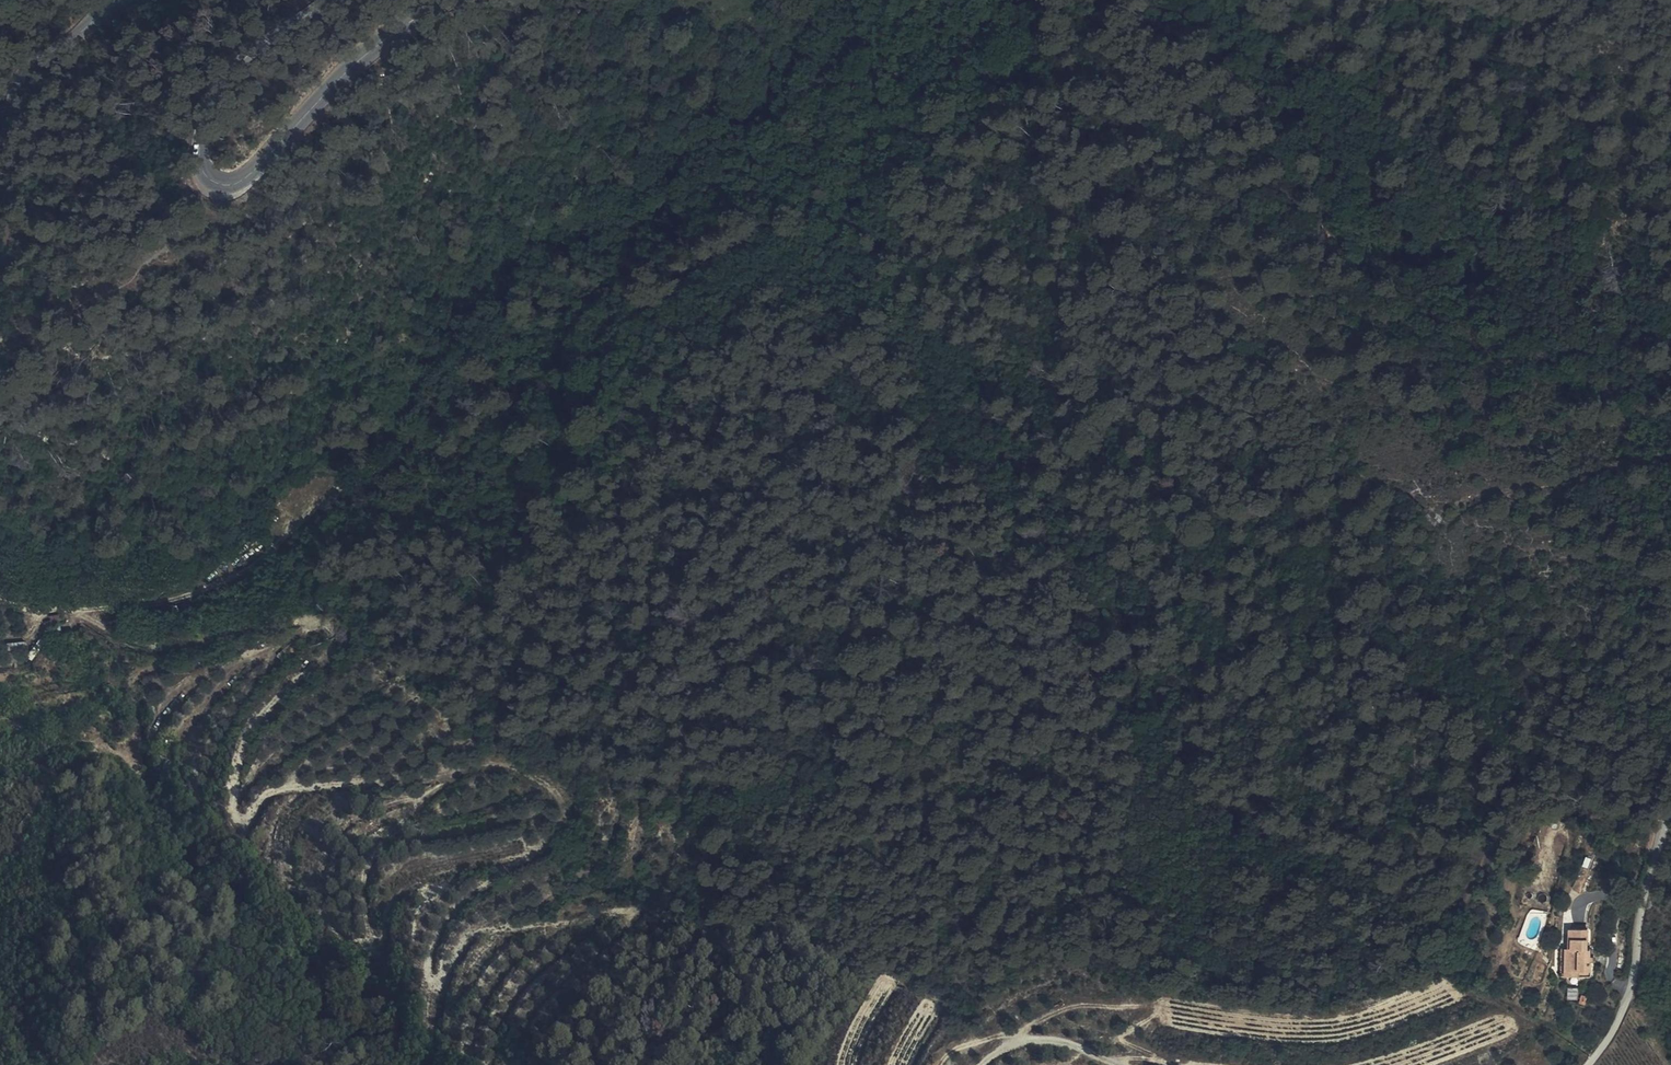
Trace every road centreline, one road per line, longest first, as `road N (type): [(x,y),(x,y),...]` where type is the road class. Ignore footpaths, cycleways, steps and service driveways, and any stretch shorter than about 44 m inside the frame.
road 1 (secondary): [(330,0),(264,42),(220,84),(204,126),(203,153),(216,181),(251,172),(347,72),(445,0)]
road 2 (residential): [(1670,813),(1647,892),(1633,989),(1588,1064)]
road 3 (secondary): [(0,158),(80,40),(124,0)]
road 4 (track): [(981,1064),(999,1047),(1036,1037),(1080,1044),(1127,1064)]

